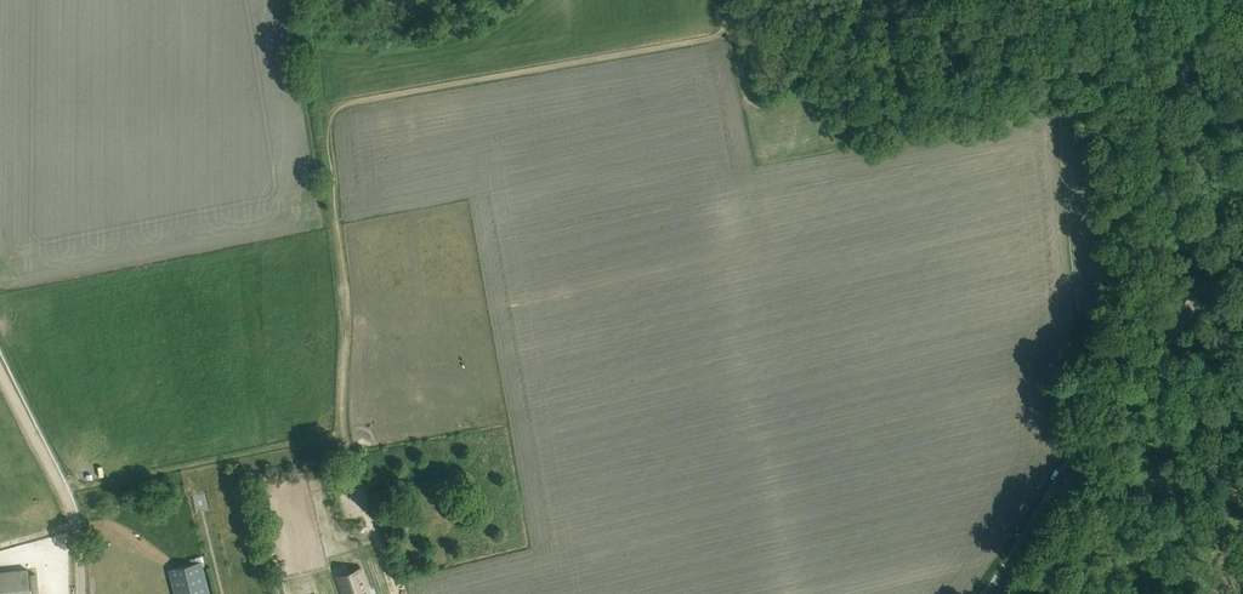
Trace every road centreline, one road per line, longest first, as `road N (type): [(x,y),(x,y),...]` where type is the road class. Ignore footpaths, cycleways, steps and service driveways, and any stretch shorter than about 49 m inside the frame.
road 1 (track): [(354,472),(344,436),(345,303),(326,137),(331,116),(344,105),(712,39),(725,29),(726,0)]
road 2 (tertiary): [(988,593),(1120,394),(1242,251)]
road 3 (track): [(1050,0),(817,66),(788,100),(765,108),(745,97),(725,29)]
road 4 (track): [(76,527),(0,373)]
road 5 (residential): [(395,593),(354,472)]

